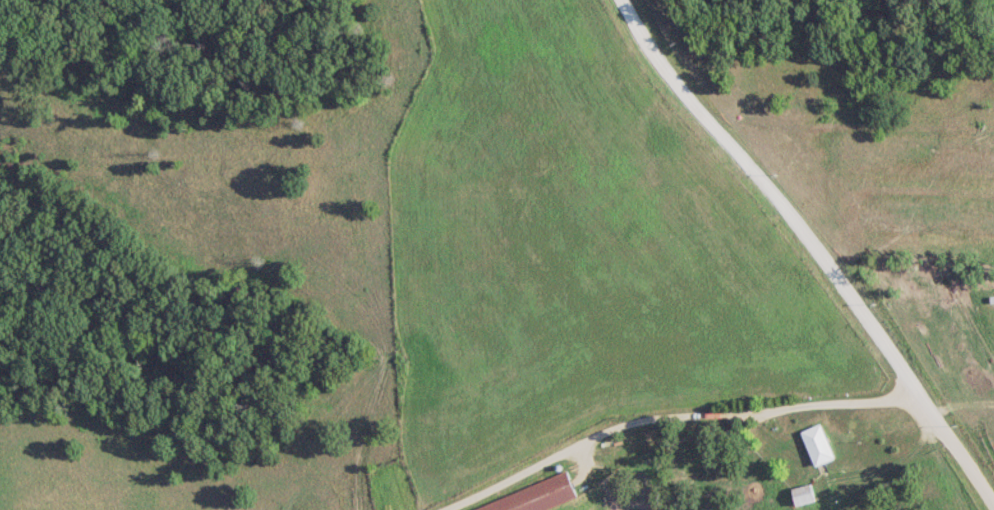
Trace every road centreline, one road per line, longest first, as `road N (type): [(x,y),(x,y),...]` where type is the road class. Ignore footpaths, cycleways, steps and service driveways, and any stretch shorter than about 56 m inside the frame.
road 1 (residential): [(989,509),(811,246),(659,62),(626,0)]

